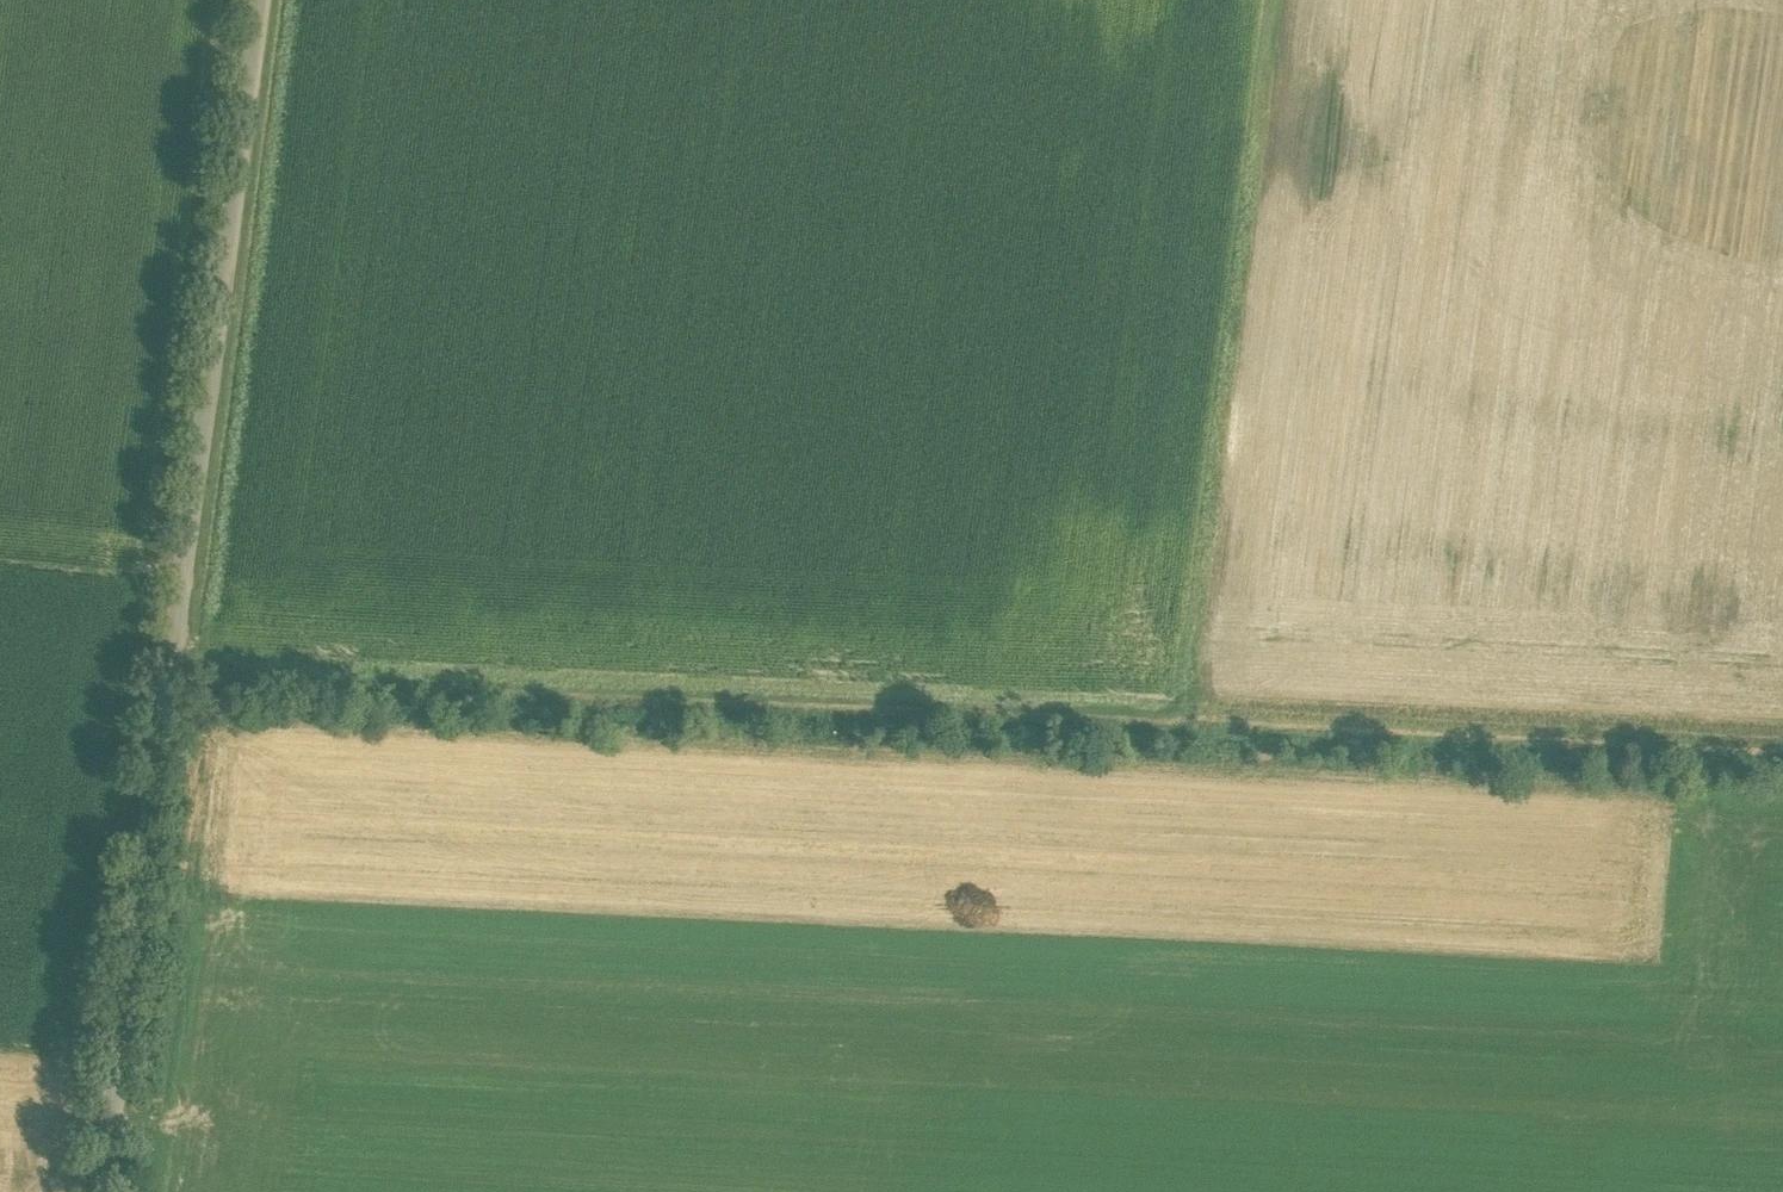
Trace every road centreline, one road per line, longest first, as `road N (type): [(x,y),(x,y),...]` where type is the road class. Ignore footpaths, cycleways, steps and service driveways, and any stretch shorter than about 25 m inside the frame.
road 1 (unclassified): [(263,0),(101,1191)]

